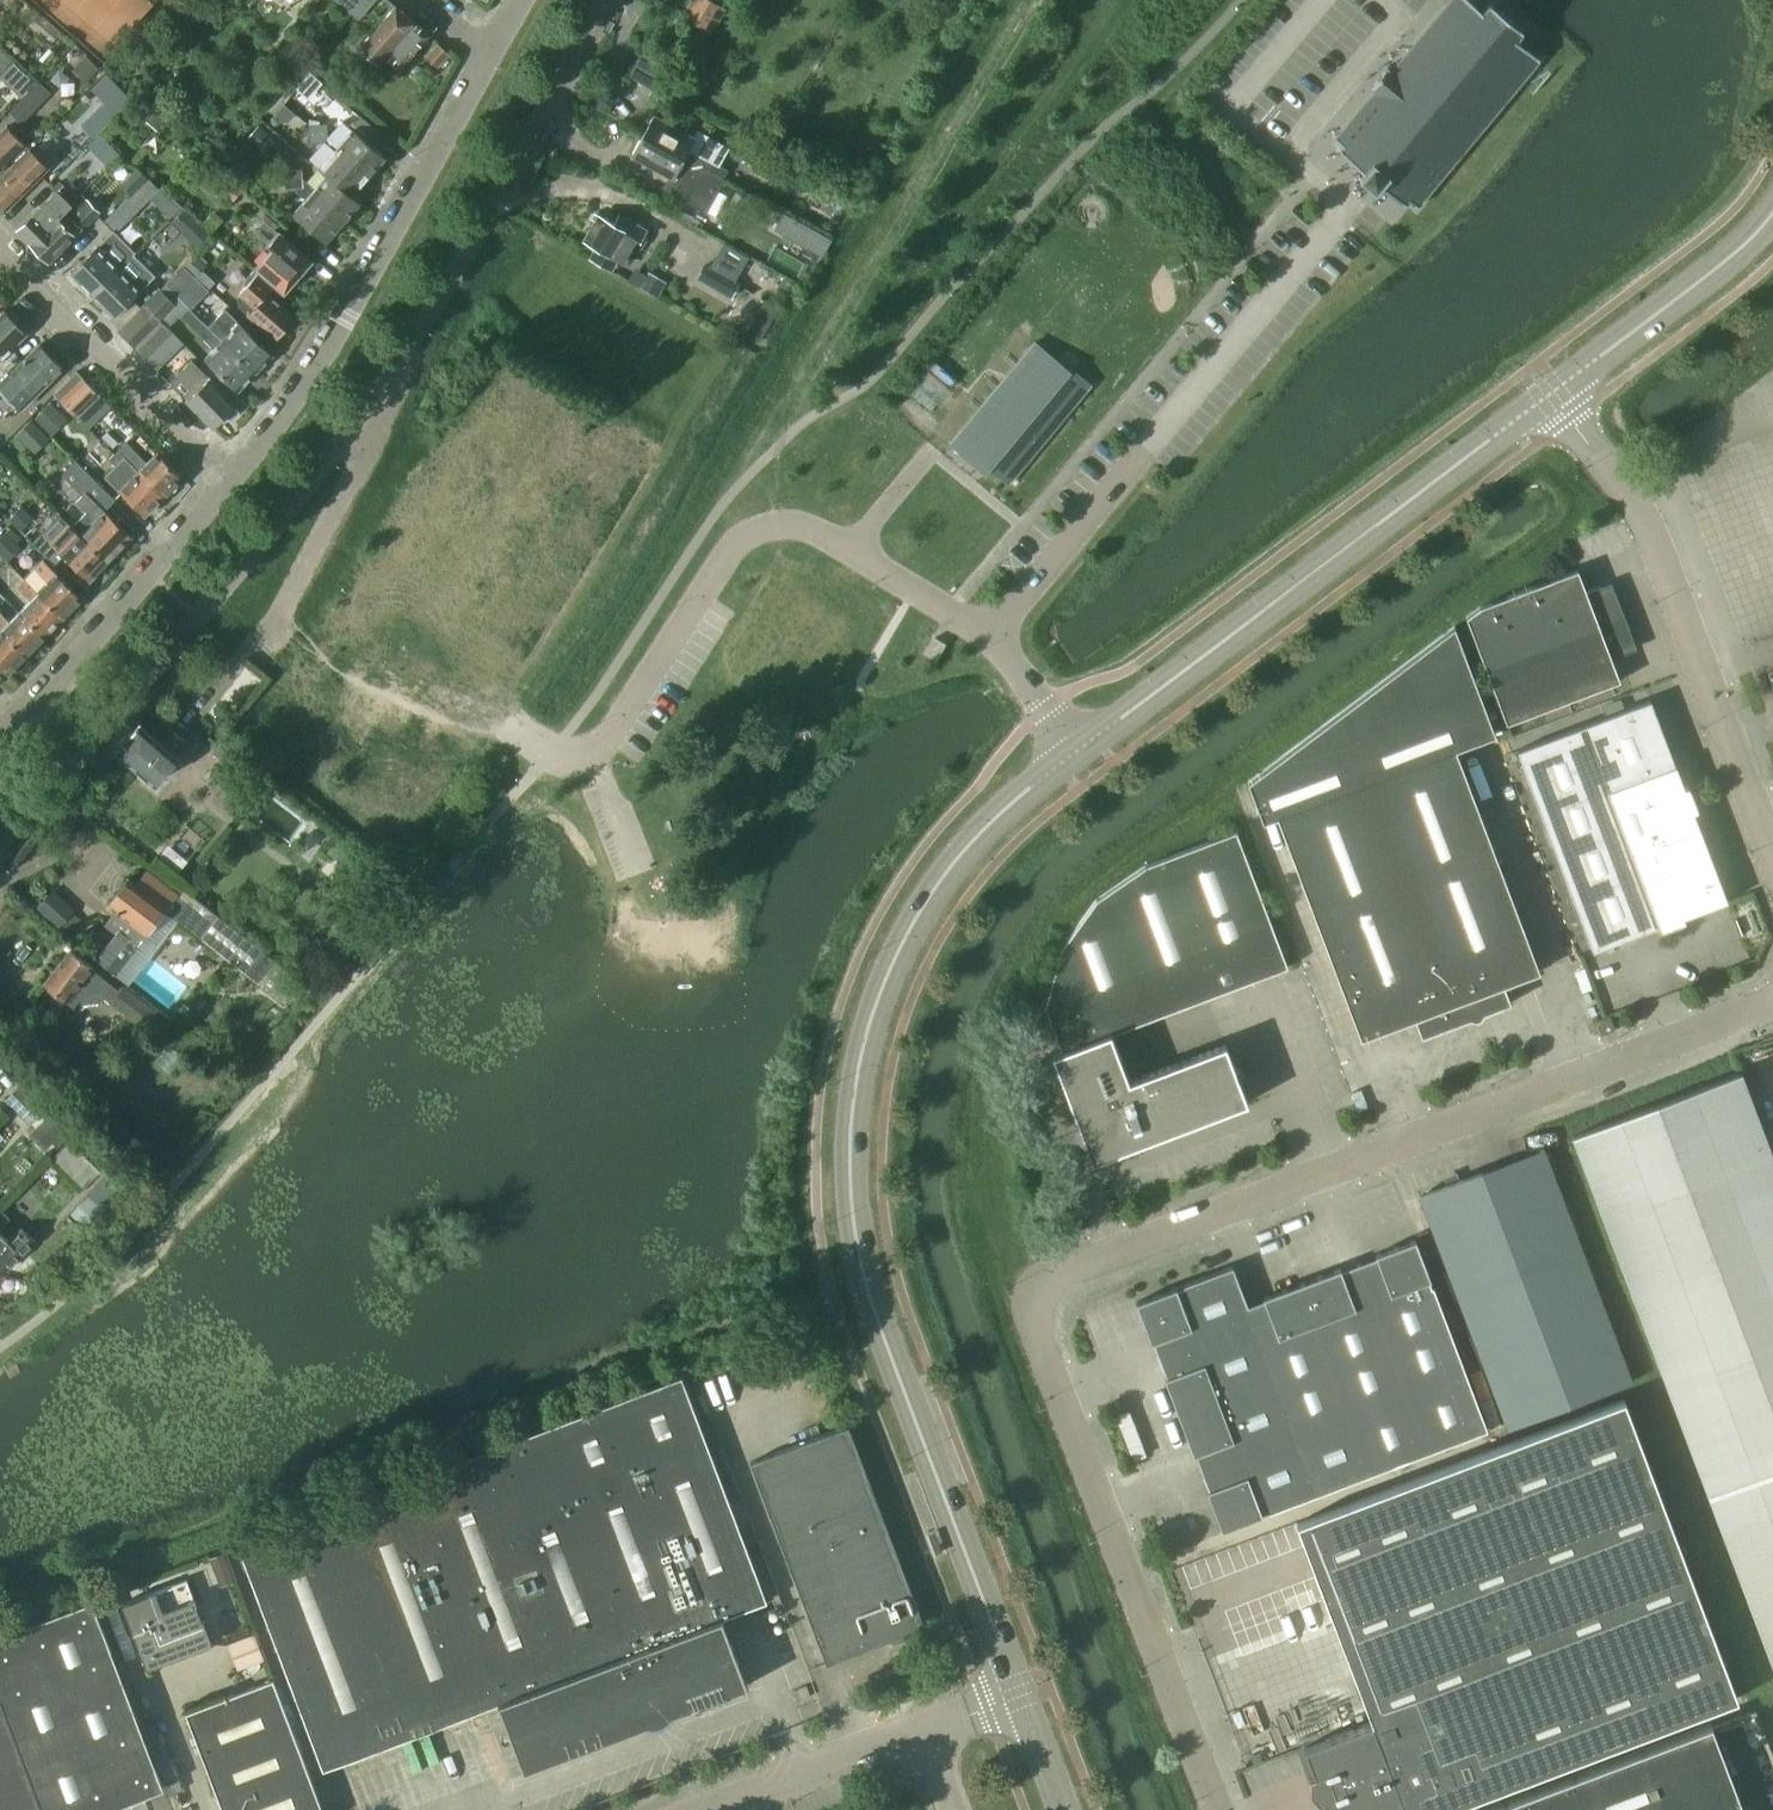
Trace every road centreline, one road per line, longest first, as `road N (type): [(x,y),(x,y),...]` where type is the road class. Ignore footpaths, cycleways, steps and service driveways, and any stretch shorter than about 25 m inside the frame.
road 1 (unclassified): [(1217,1809),(1037,1339),(1036,1297),(1065,1271),(1772,1000)]
road 2 (tertiary): [(1016,1693),(878,1322),(850,1205),(851,1123),(886,987),(912,925),(991,824),(1079,749)]
road 3 (residential): [(0,850),(397,370),(609,0)]
road 4 (tertiary): [(1079,749),(1548,395)]
road 5 (residential): [(987,628),(809,533),(769,525),(726,553),(589,764),(553,750)]
road 6 (residential): [(987,628),(1337,218)]
road 7 (unclassified): [(1772,865),(1646,519),(1548,395)]
road 8 (residential): [(228,481),(307,376),(488,56)]
road 9 (residential): [(10,724),(228,481)]
road 10 (residential): [(228,481),(0,253)]
road 11 (tertiary): [(1548,395),(1751,240),(1772,210)]
road 12 (unclassified): [(721,1809),(922,1733)]
road 13 (residential): [(1079,749),(987,628)]
road 14 (tertiary): [(1061,1809),(1016,1693)]

